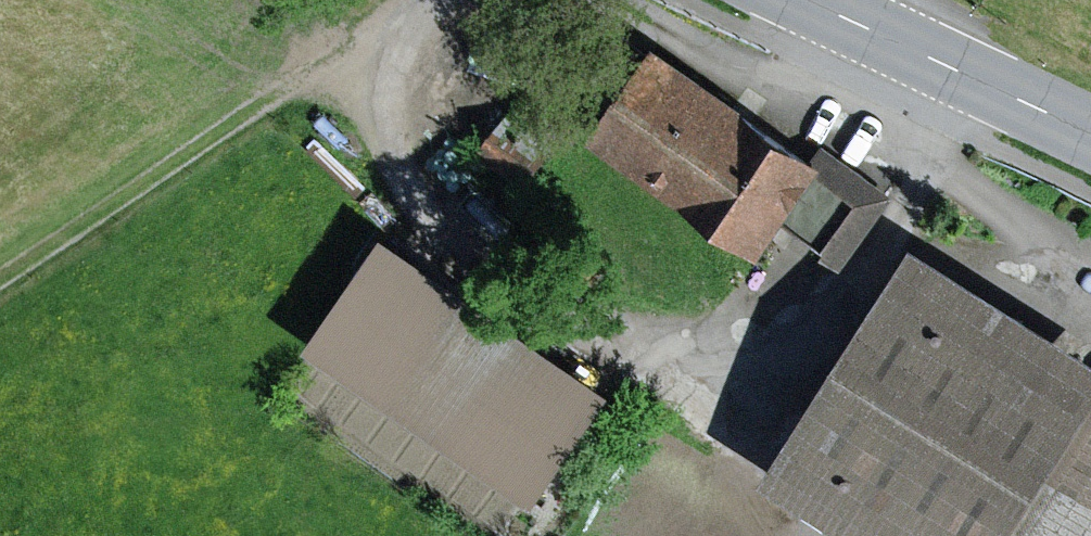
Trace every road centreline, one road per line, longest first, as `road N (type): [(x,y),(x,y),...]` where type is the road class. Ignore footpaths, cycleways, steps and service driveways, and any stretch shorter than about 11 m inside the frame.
road 1 (track): [(426,0),(344,42),(0,273)]
road 2 (primary): [(1090,137),(814,0)]
road 3 (track): [(832,8),(760,60),(600,0)]
road 4 (track): [(437,232),(393,160),(394,87),(422,2)]

